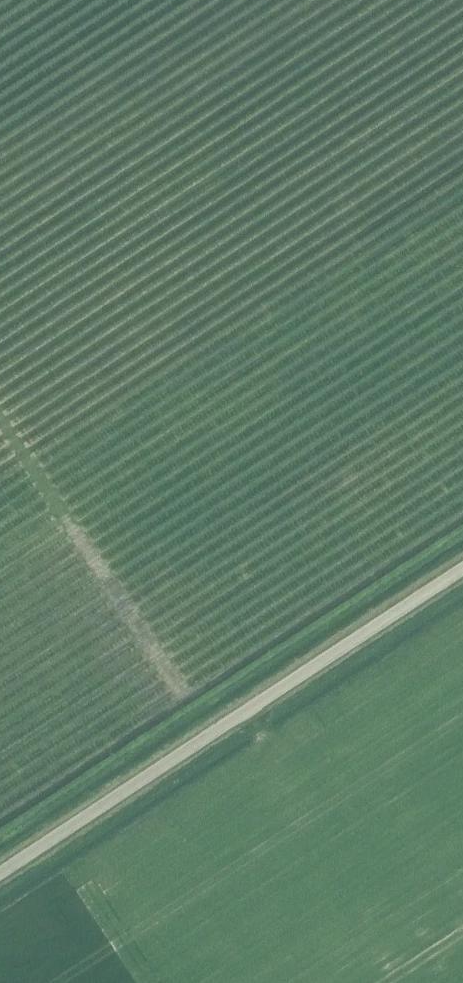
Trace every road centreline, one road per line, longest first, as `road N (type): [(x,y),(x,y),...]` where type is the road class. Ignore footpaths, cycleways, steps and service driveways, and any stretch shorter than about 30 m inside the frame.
road 1 (unclassified): [(0,874),(462,569)]

